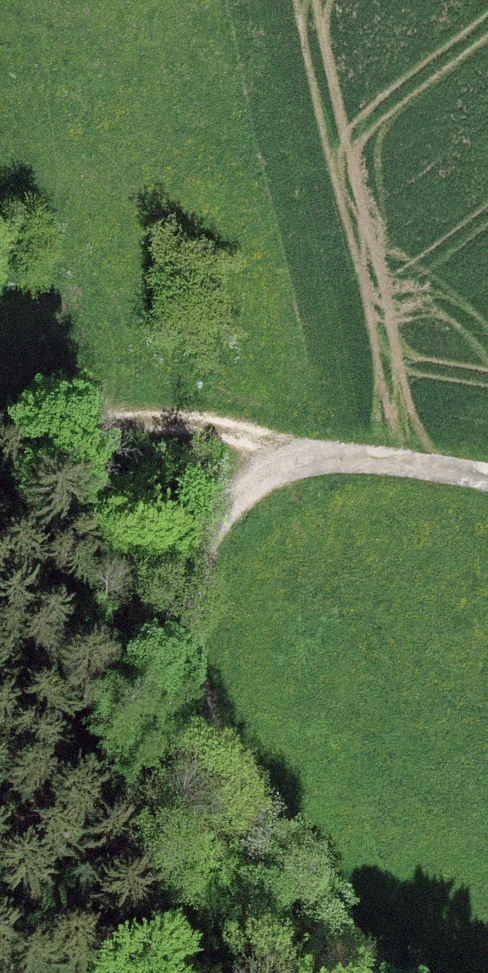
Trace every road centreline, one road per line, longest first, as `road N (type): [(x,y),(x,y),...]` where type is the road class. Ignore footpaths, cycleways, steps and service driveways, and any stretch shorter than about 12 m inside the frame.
road 1 (track): [(286,461),(208,429),(106,426),(0,474)]
road 2 (track): [(371,972),(335,949),(264,843),(202,727)]
road 3 (track): [(286,461),(231,515),(191,583),(202,727)]
road 4 (track): [(487,476),(370,457),(286,461)]

